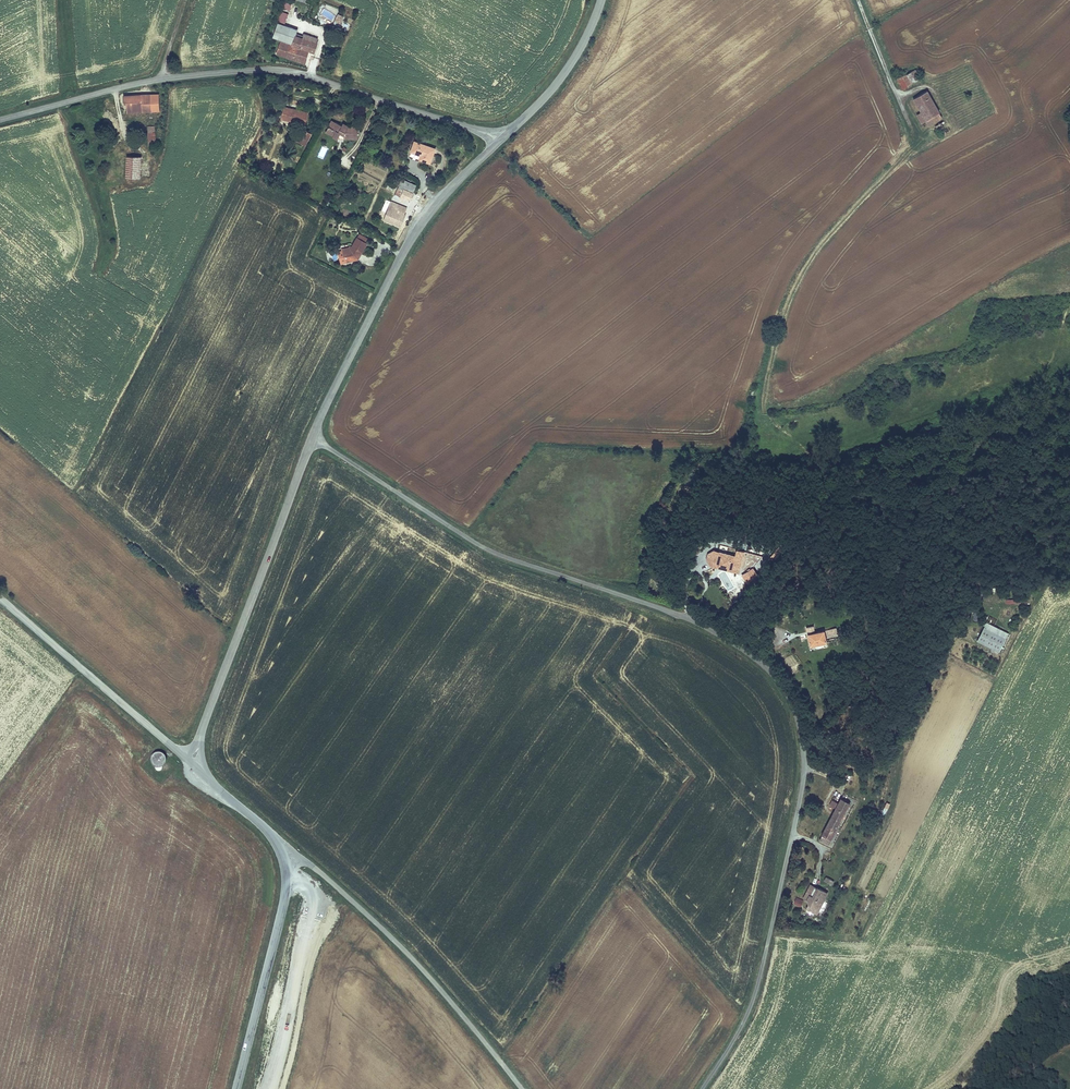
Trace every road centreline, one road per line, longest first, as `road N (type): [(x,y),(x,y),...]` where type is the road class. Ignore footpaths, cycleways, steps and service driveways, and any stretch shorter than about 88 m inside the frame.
road 1 (unclassified): [(312,437),(482,546),(704,626),(757,660),(786,694),(801,740),(800,800),(754,996),(702,1088)]
road 2 (unclassified): [(500,141),(278,71),(147,82),(0,121)]
road 3 (tertiary): [(312,437),(425,216),(500,141)]
road 4 (tertiary): [(189,762),(312,437)]
road 5 (track): [(911,123),(904,157),(802,271),(773,344),(759,413)]
road 6 (tertiary): [(521,1088),(379,926),(311,865),(283,858)]
road 7 (tertiary): [(189,762),(0,598)]
road 8 (tertiary): [(236,1088),(283,907),(283,858)]
road 9 (tertiary): [(601,0),(562,77),(500,141)]
road 10 (tertiary): [(283,858),(263,827),(189,762)]

